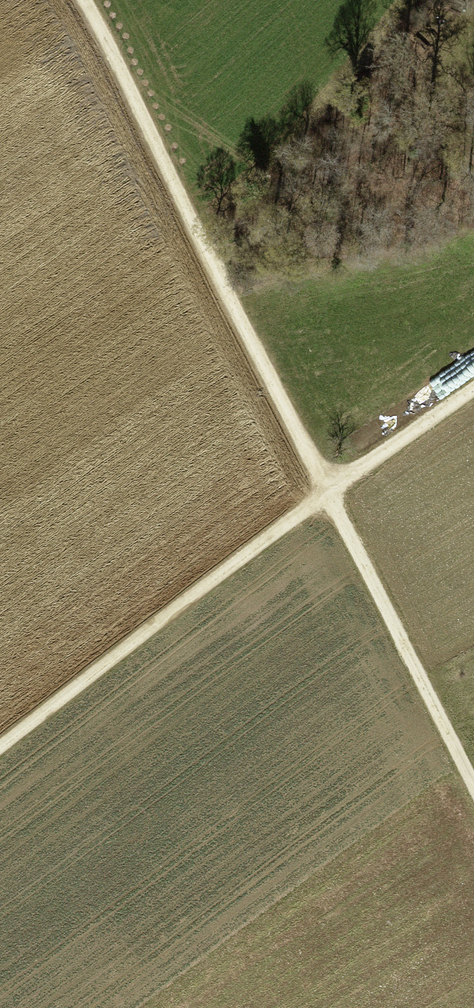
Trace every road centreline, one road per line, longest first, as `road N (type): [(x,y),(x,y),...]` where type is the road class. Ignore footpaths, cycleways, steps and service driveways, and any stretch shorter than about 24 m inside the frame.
road 1 (track): [(473,786),(84,0)]
road 2 (track): [(473,390),(327,491),(0,749)]

